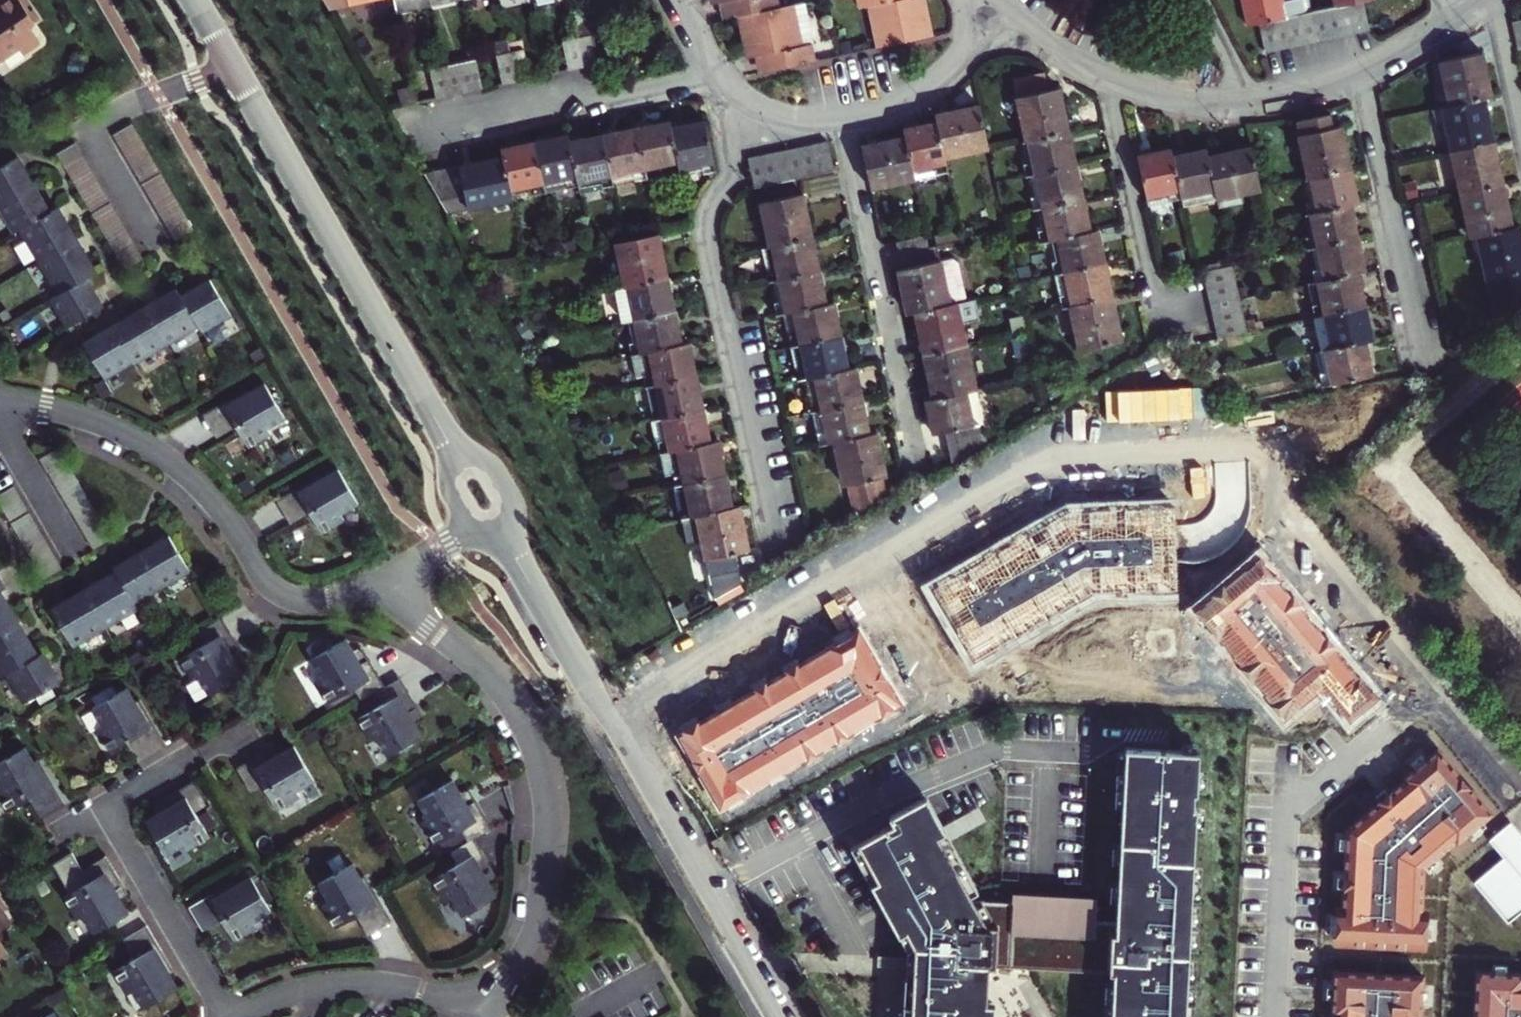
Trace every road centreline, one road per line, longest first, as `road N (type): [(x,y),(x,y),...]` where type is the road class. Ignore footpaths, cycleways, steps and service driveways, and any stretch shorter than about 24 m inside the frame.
road 1 (residential): [(195,0),(493,518)]
road 2 (residential): [(493,518),(786,1016)]
road 3 (residential): [(373,582),(472,658),(505,695),(546,794),(537,931),(469,1006)]
road 4 (residential): [(736,93),(729,120),(733,171),(708,228),(772,541)]
road 5 (residential): [(0,399),(90,417),(146,442),(206,491),(278,591),(325,597),(373,582)]
road 6 (residential): [(842,121),(917,467)]
road 7 (residential): [(413,143),(717,73)]
road 8 (residential): [(1360,74),(1425,364)]
road 9 (residential): [(1107,75),(1161,336)]
road 10 (residential): [(229,1016),(106,804)]
road 11 (residential): [(238,1016),(297,990),(344,982),(397,984),(469,1006)]
road 12 (residential): [(842,121),(934,86),(998,8)]
road 13 (residential): [(1107,75),(1193,101),(1252,103)]
road 14 (residential): [(373,582),(493,518)]
road 15 (residential): [(998,8),(1107,75)]

